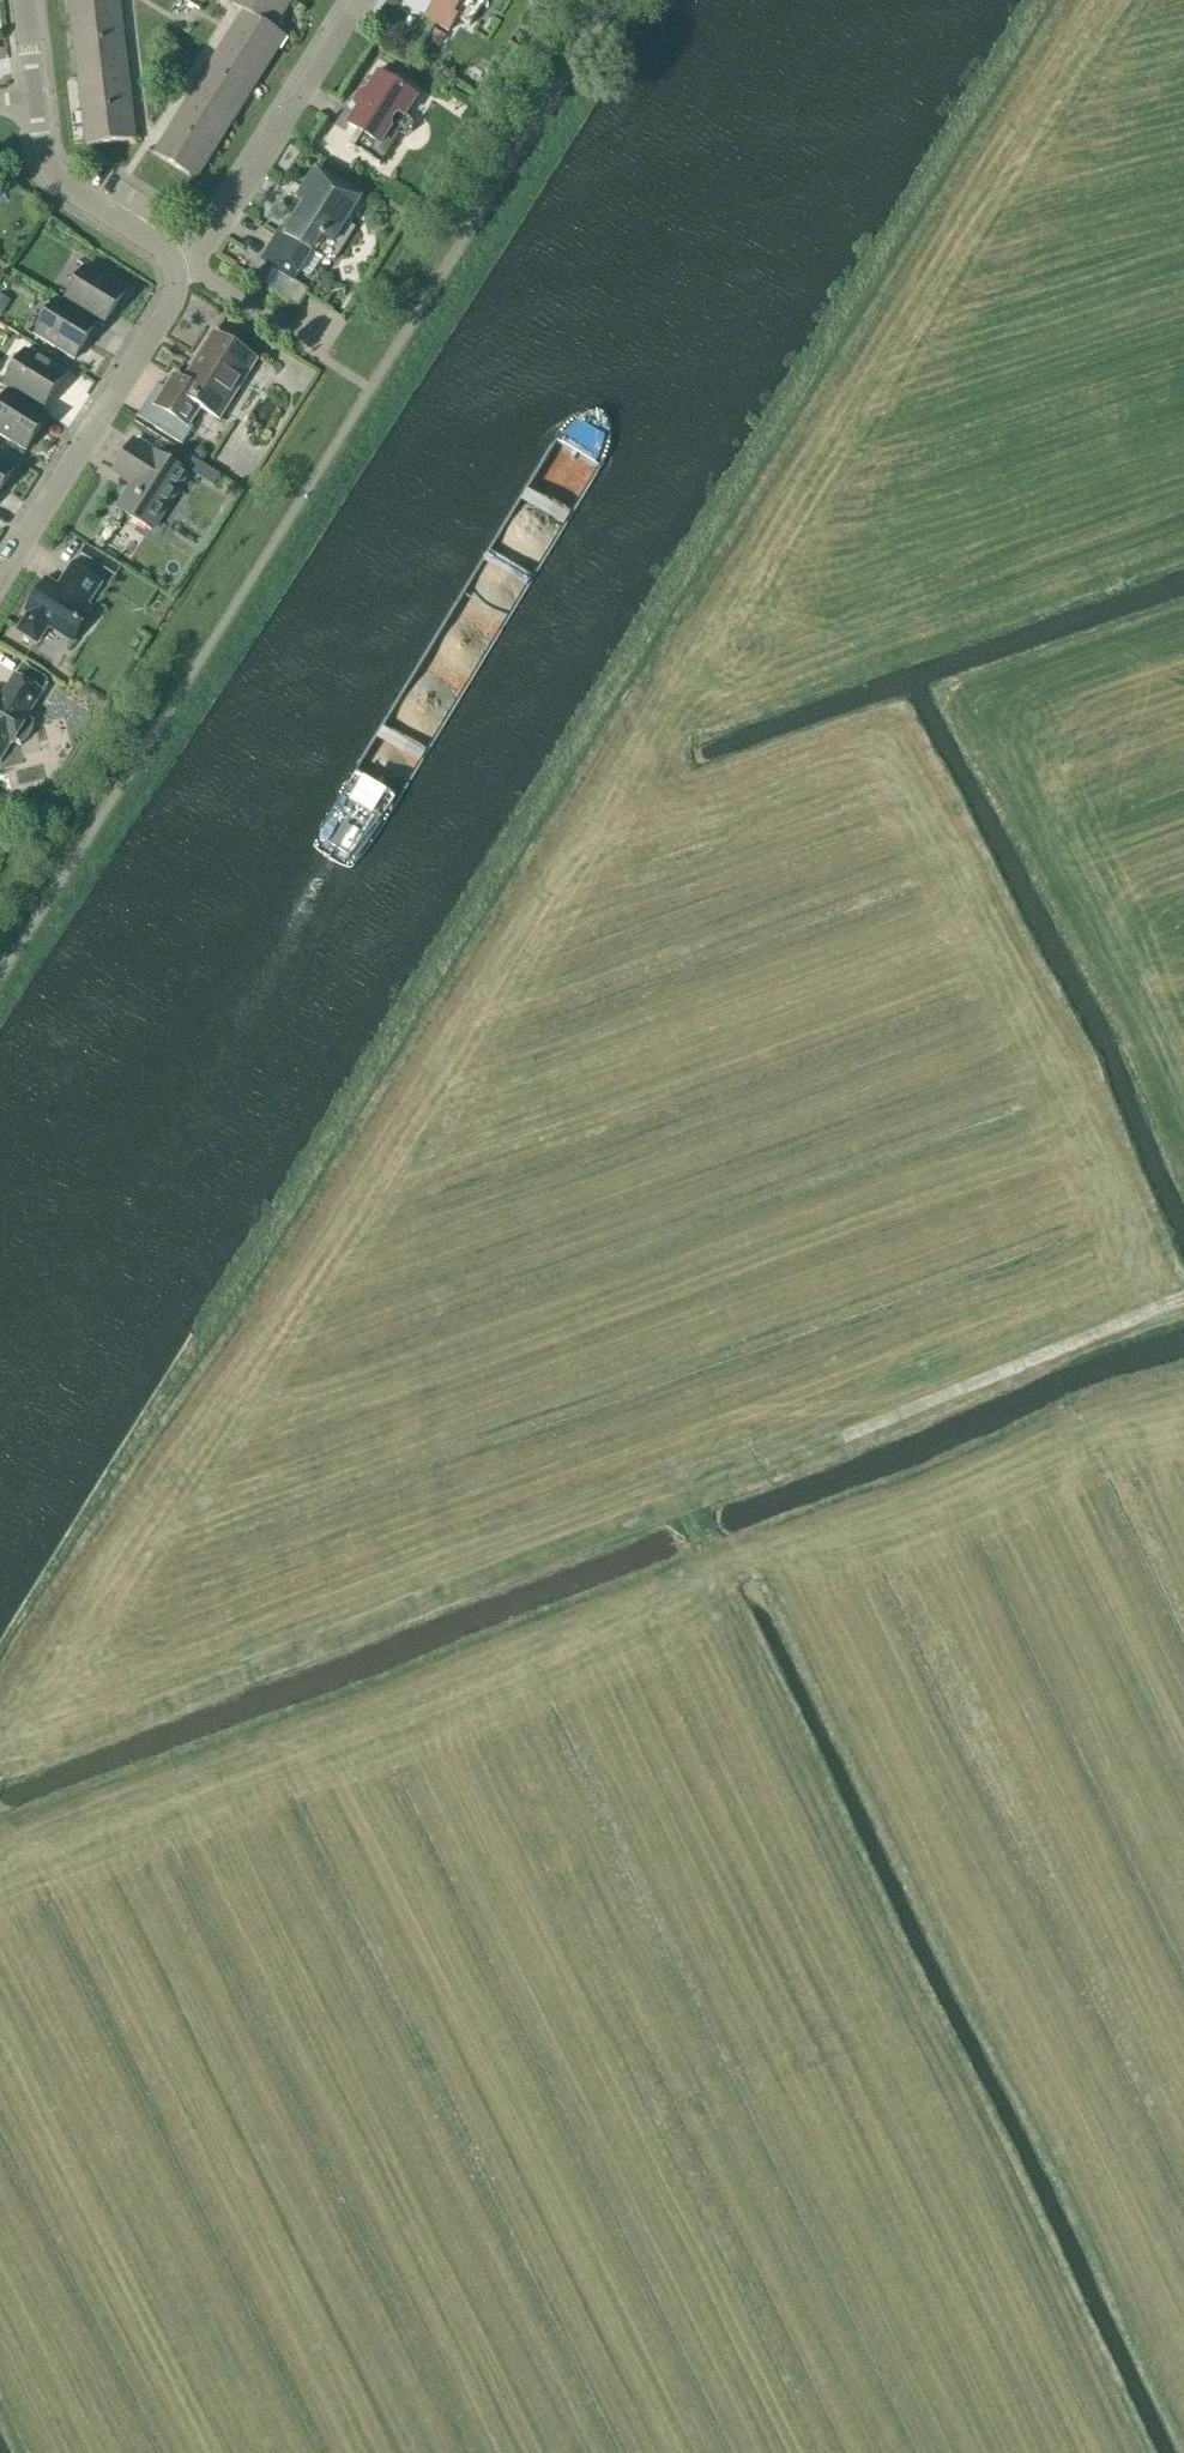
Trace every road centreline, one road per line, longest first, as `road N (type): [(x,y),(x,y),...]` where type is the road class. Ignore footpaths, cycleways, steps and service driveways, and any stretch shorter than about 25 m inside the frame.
road 1 (track): [(1183,1299),(846,1435)]
road 2 (residential): [(0,574),(189,270)]
road 3 (residential): [(189,270),(358,0)]
road 4 (residential): [(189,270),(49,173),(35,99)]
road 5 (residential): [(321,357),(189,270)]

